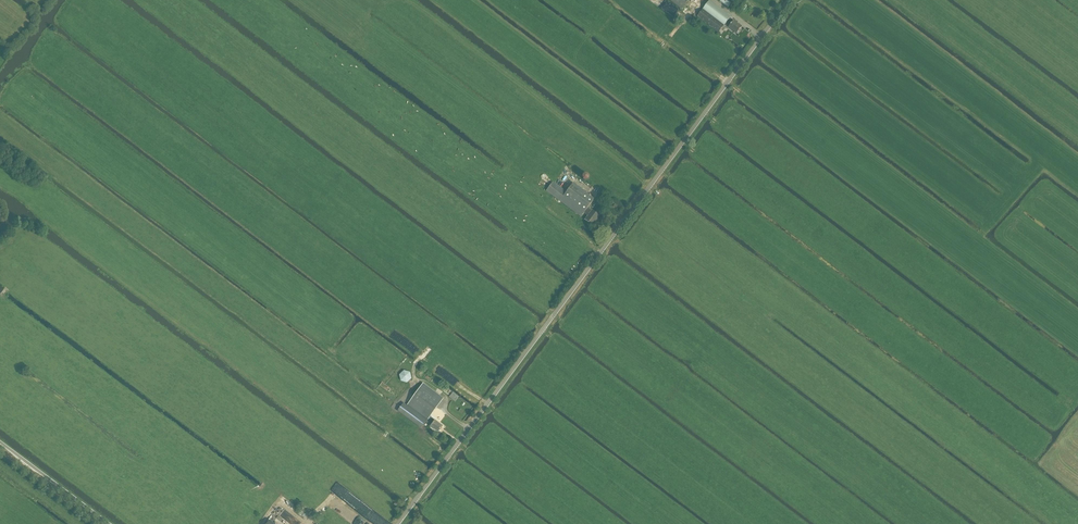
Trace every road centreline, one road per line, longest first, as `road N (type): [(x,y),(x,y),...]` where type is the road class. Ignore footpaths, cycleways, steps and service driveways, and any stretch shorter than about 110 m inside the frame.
road 1 (unclassified): [(398,523),(789,0)]
road 2 (unclassified): [(107,523),(0,442)]

